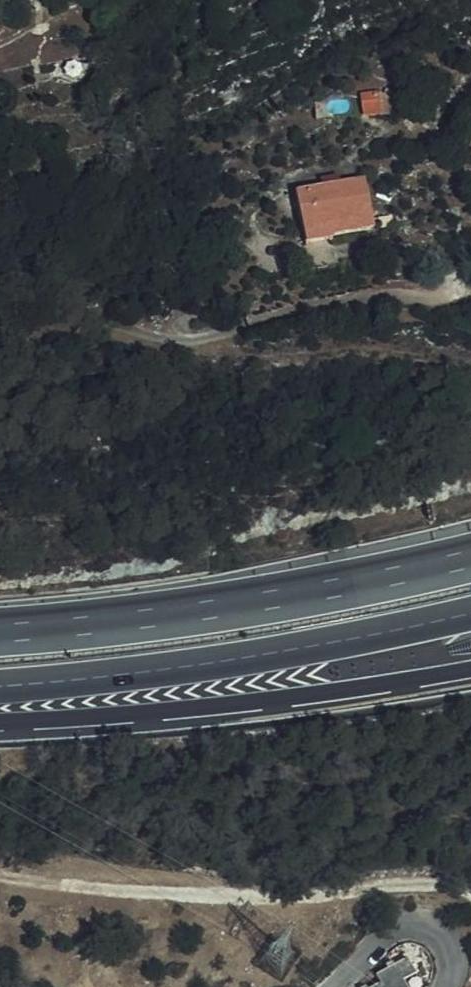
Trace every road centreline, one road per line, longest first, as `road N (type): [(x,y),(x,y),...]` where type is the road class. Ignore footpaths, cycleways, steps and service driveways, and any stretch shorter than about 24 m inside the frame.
road 1 (track): [(452,274),(454,290),(425,301),(344,295),(187,345),(47,325),(0,340)]
road 2 (motorway): [(0,685),(283,652),(470,613)]
road 3 (motorway): [(470,559),(346,586),(0,629)]
road 4 (motorway): [(0,720),(192,709),(470,670)]
road 5 (track): [(0,876),(193,895),(435,876),(470,883)]
road 6 (residential): [(446,986),(446,947),(430,923),(395,924),(331,986)]

